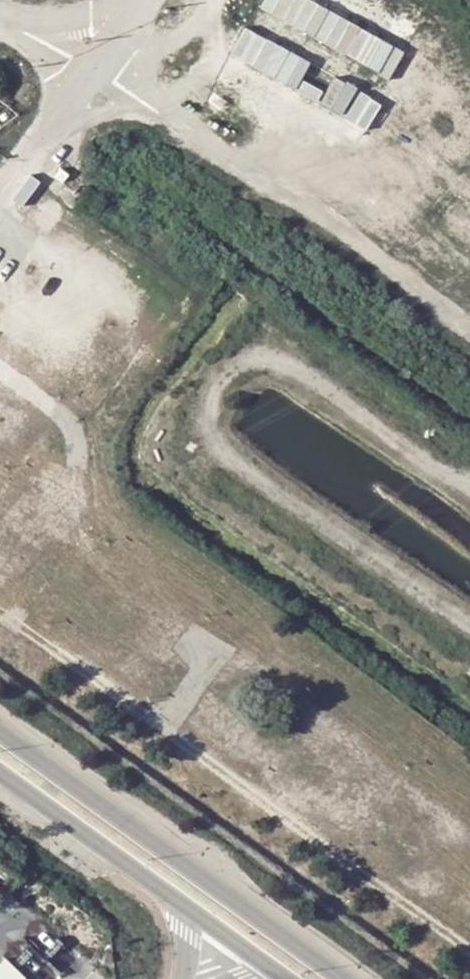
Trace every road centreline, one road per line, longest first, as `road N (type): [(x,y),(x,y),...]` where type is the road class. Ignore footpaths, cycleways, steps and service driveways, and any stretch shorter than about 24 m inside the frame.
road 1 (secondary): [(341,978),(0,733)]
road 2 (secondary): [(0,770),(179,896)]
road 3 (secondary): [(179,896),(284,973)]

